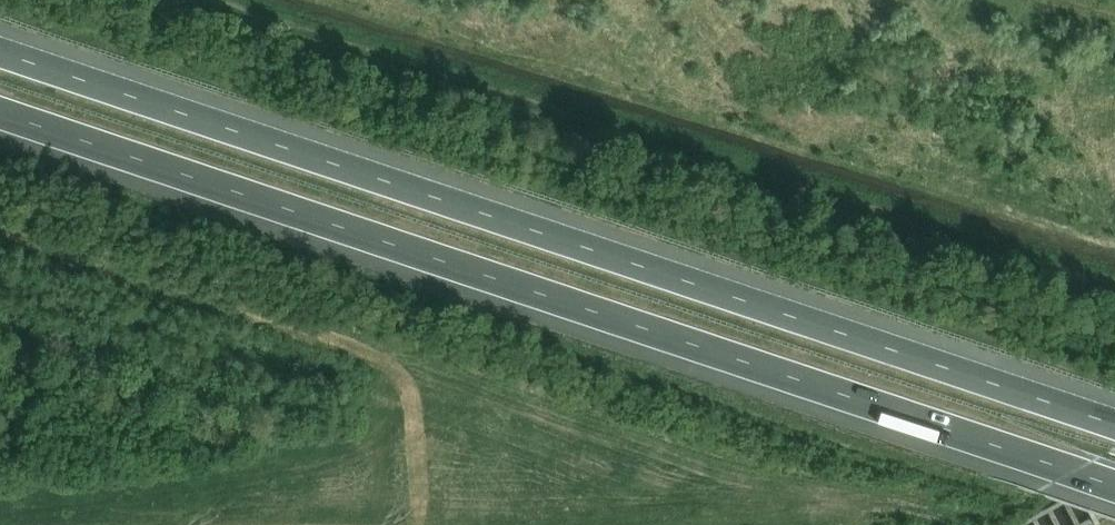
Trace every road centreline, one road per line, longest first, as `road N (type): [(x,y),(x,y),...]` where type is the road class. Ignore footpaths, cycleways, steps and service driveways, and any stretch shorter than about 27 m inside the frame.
road 1 (motorway): [(1114,421),(0,54)]
road 2 (motorway): [(0,118),(1114,484)]

